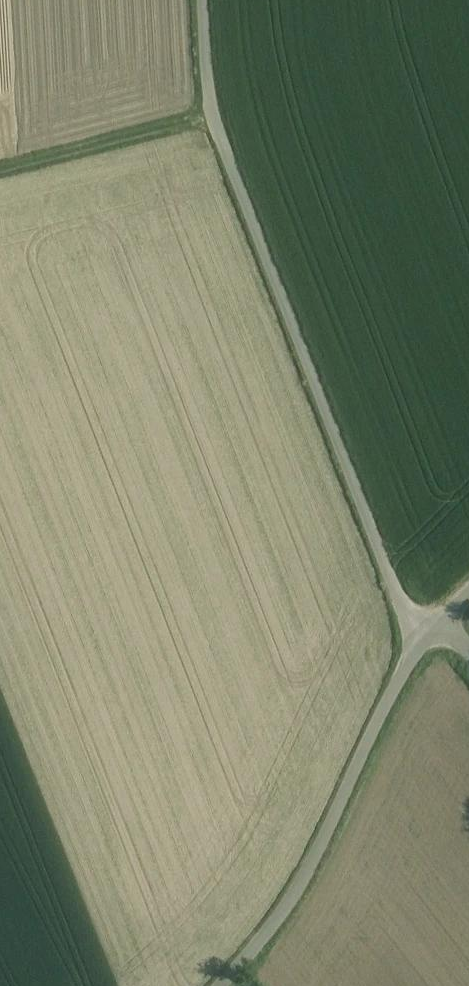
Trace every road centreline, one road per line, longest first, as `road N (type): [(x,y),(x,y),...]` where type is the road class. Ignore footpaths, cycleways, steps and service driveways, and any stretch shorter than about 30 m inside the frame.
road 1 (unclassified): [(421,648),(209,116),(204,0)]
road 2 (unclassified): [(219,985),(292,905),(403,669),(421,648)]
road 3 (track): [(209,116),(0,169)]

